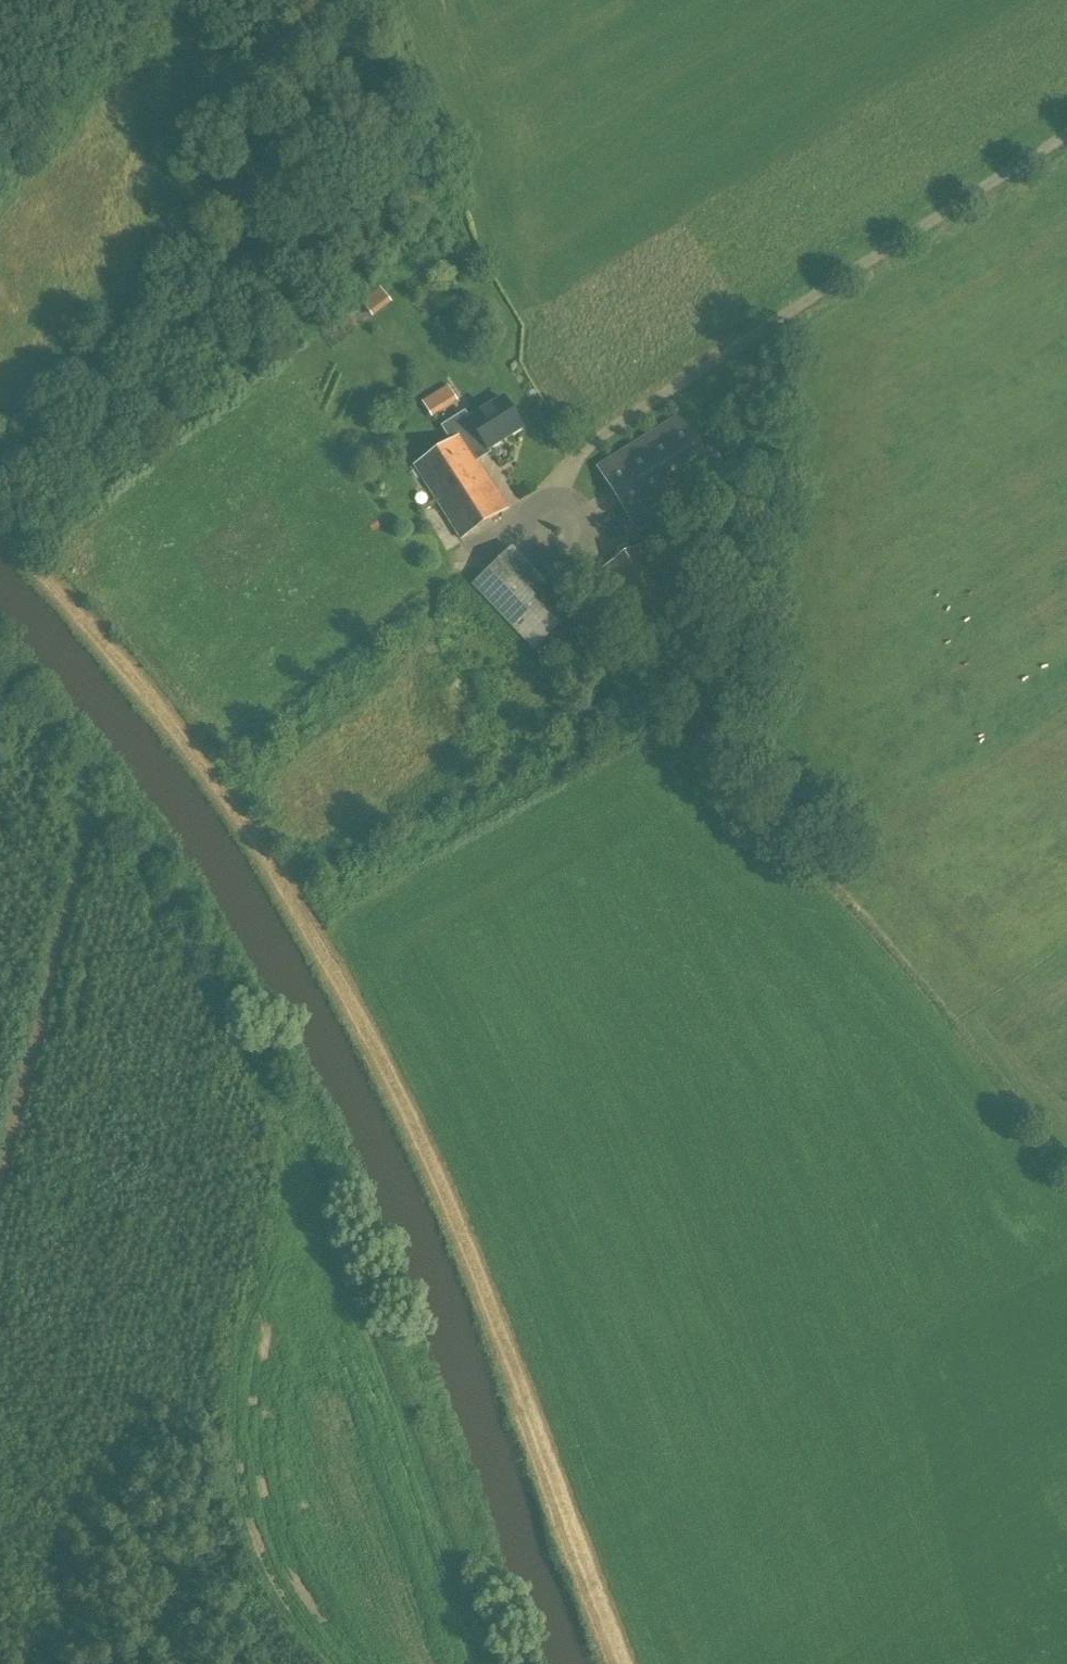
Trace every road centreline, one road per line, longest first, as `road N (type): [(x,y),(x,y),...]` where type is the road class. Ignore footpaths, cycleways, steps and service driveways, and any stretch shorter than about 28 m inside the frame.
road 1 (unclassified): [(1066,141),(742,352)]

